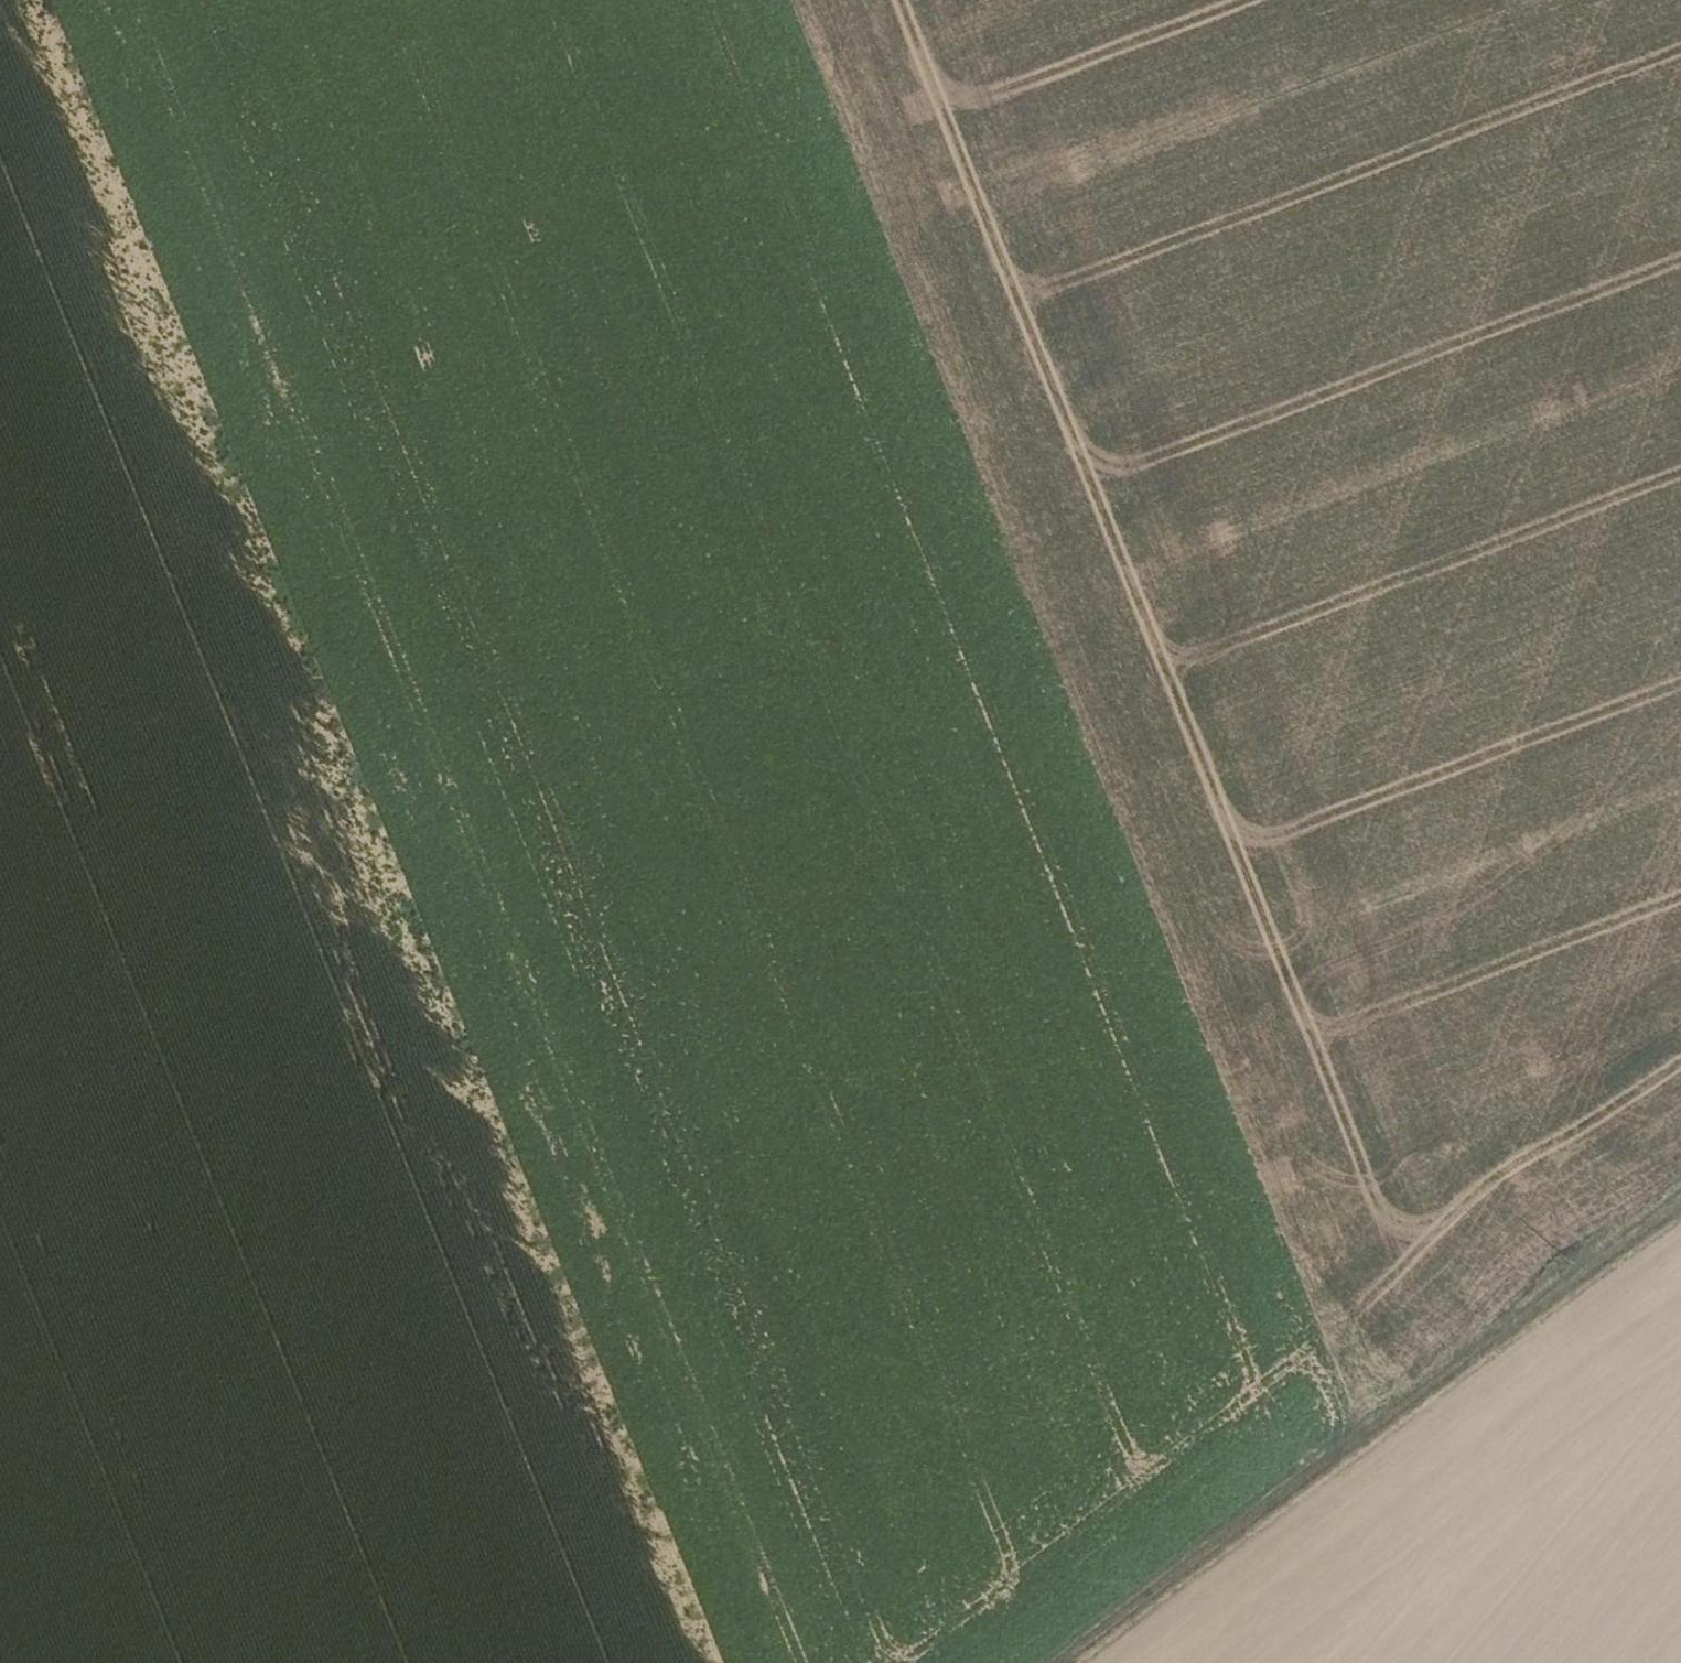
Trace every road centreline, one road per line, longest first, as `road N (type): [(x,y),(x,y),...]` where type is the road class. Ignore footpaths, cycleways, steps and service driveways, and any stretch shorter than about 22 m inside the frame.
road 1 (track): [(1088,1662),(1680,1212)]

